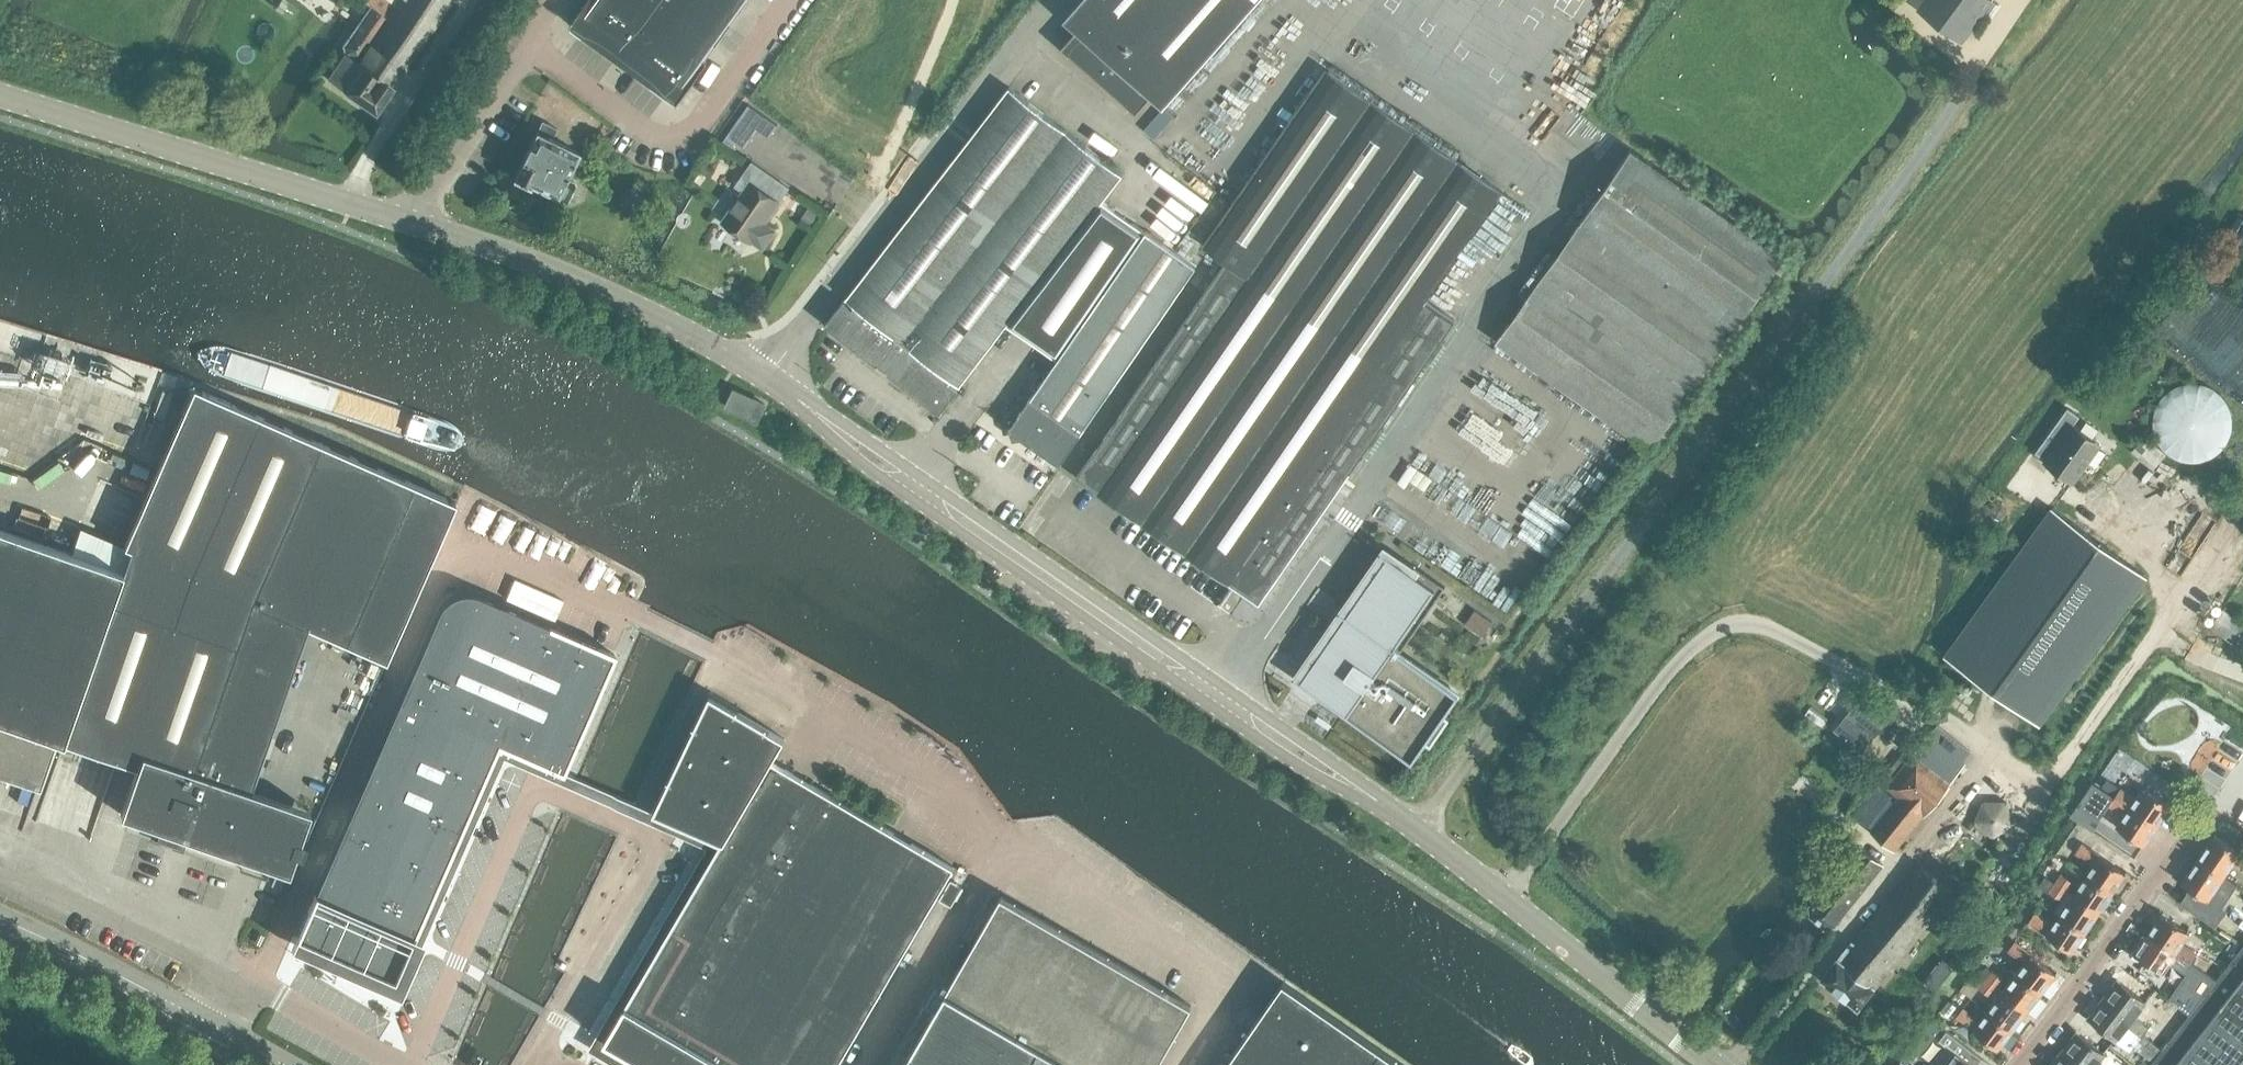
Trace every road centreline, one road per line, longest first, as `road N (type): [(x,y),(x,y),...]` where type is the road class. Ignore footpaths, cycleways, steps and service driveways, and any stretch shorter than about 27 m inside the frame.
road 1 (tertiary): [(0,96),(579,278),(769,377)]
road 2 (tertiary): [(800,399),(844,448),(1306,769),(1365,791)]
road 3 (tertiary): [(1365,791),(853,427),(800,399)]
road 4 (unclassified): [(769,377),(1066,0)]
road 5 (tertiary): [(1365,791),(1716,1064)]
road 6 (residential): [(2024,1064),(2229,760)]
road 7 (track): [(2040,783),(2052,780),(2242,506)]
road 8 (tertiary): [(274,1064),(0,933)]
road 9 (track): [(900,209),(880,185),(949,0)]

